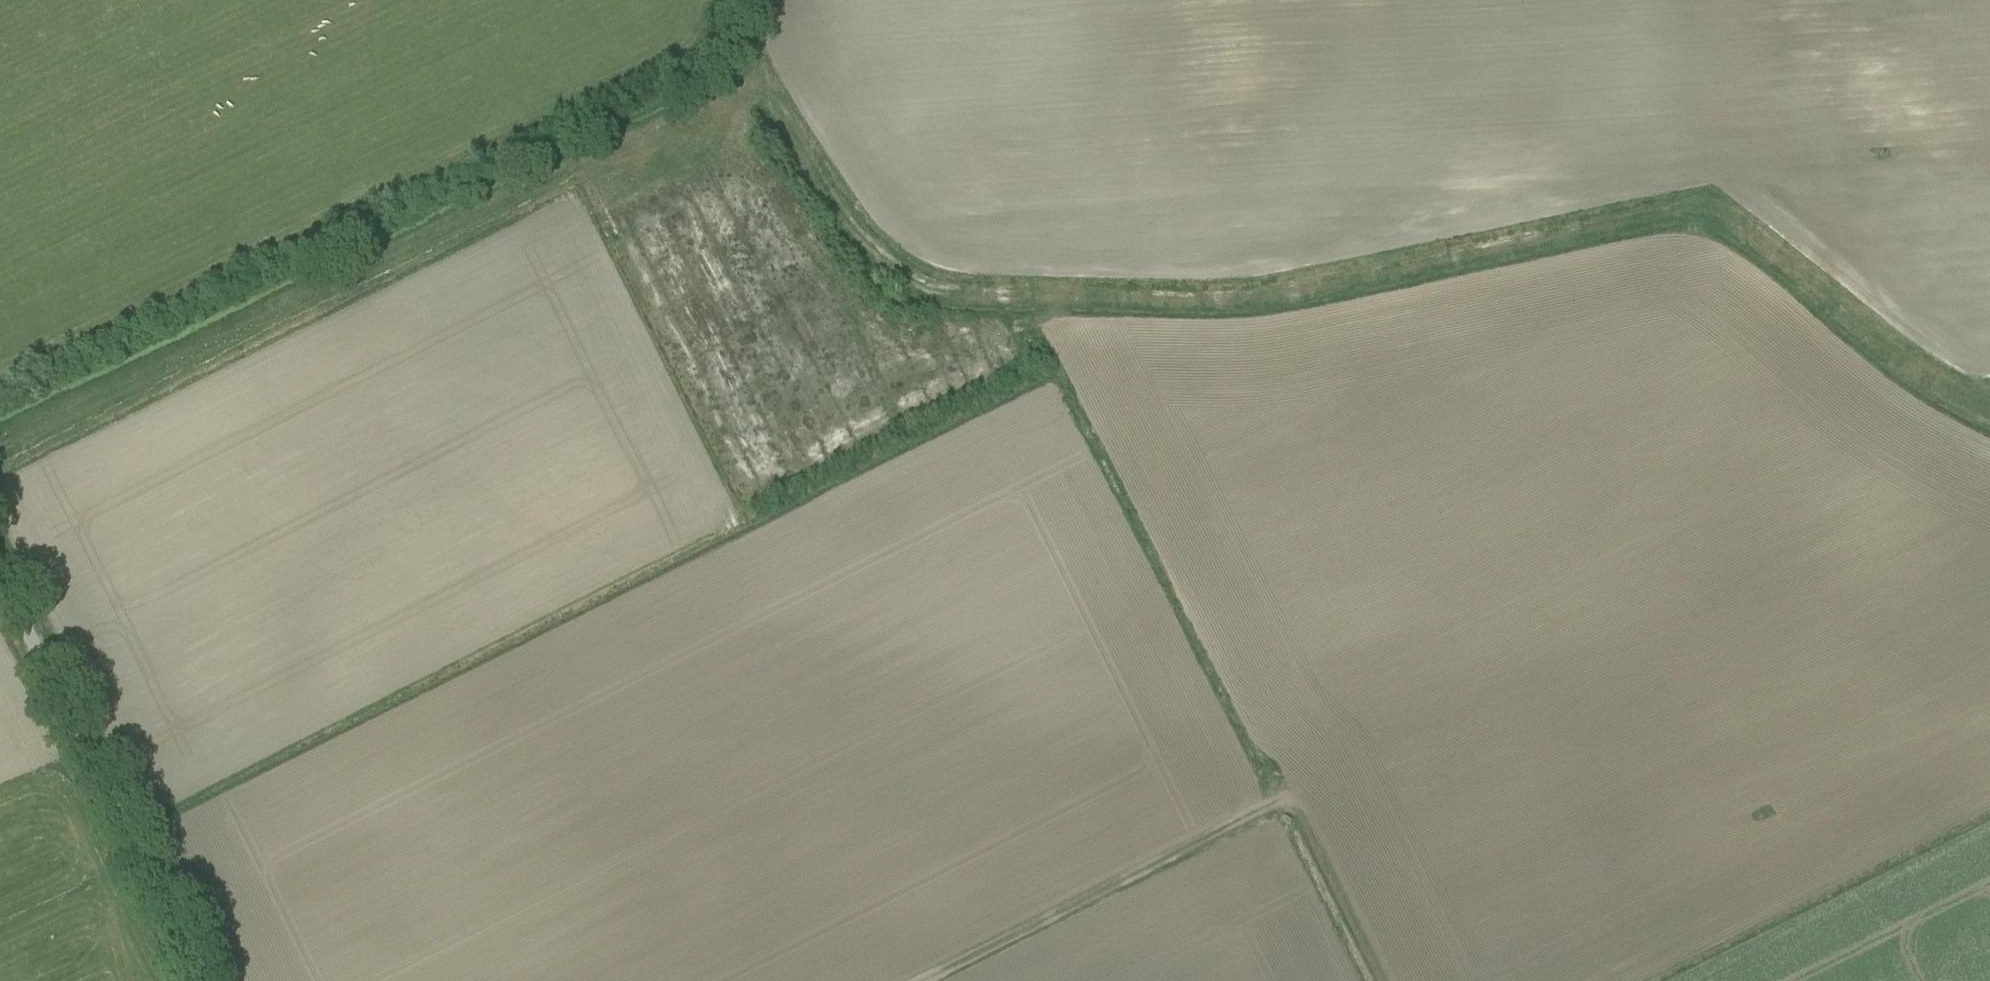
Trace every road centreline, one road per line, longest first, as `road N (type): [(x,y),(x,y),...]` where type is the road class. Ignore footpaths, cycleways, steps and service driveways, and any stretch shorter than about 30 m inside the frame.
road 1 (unclassified): [(202,980),(0,579)]

